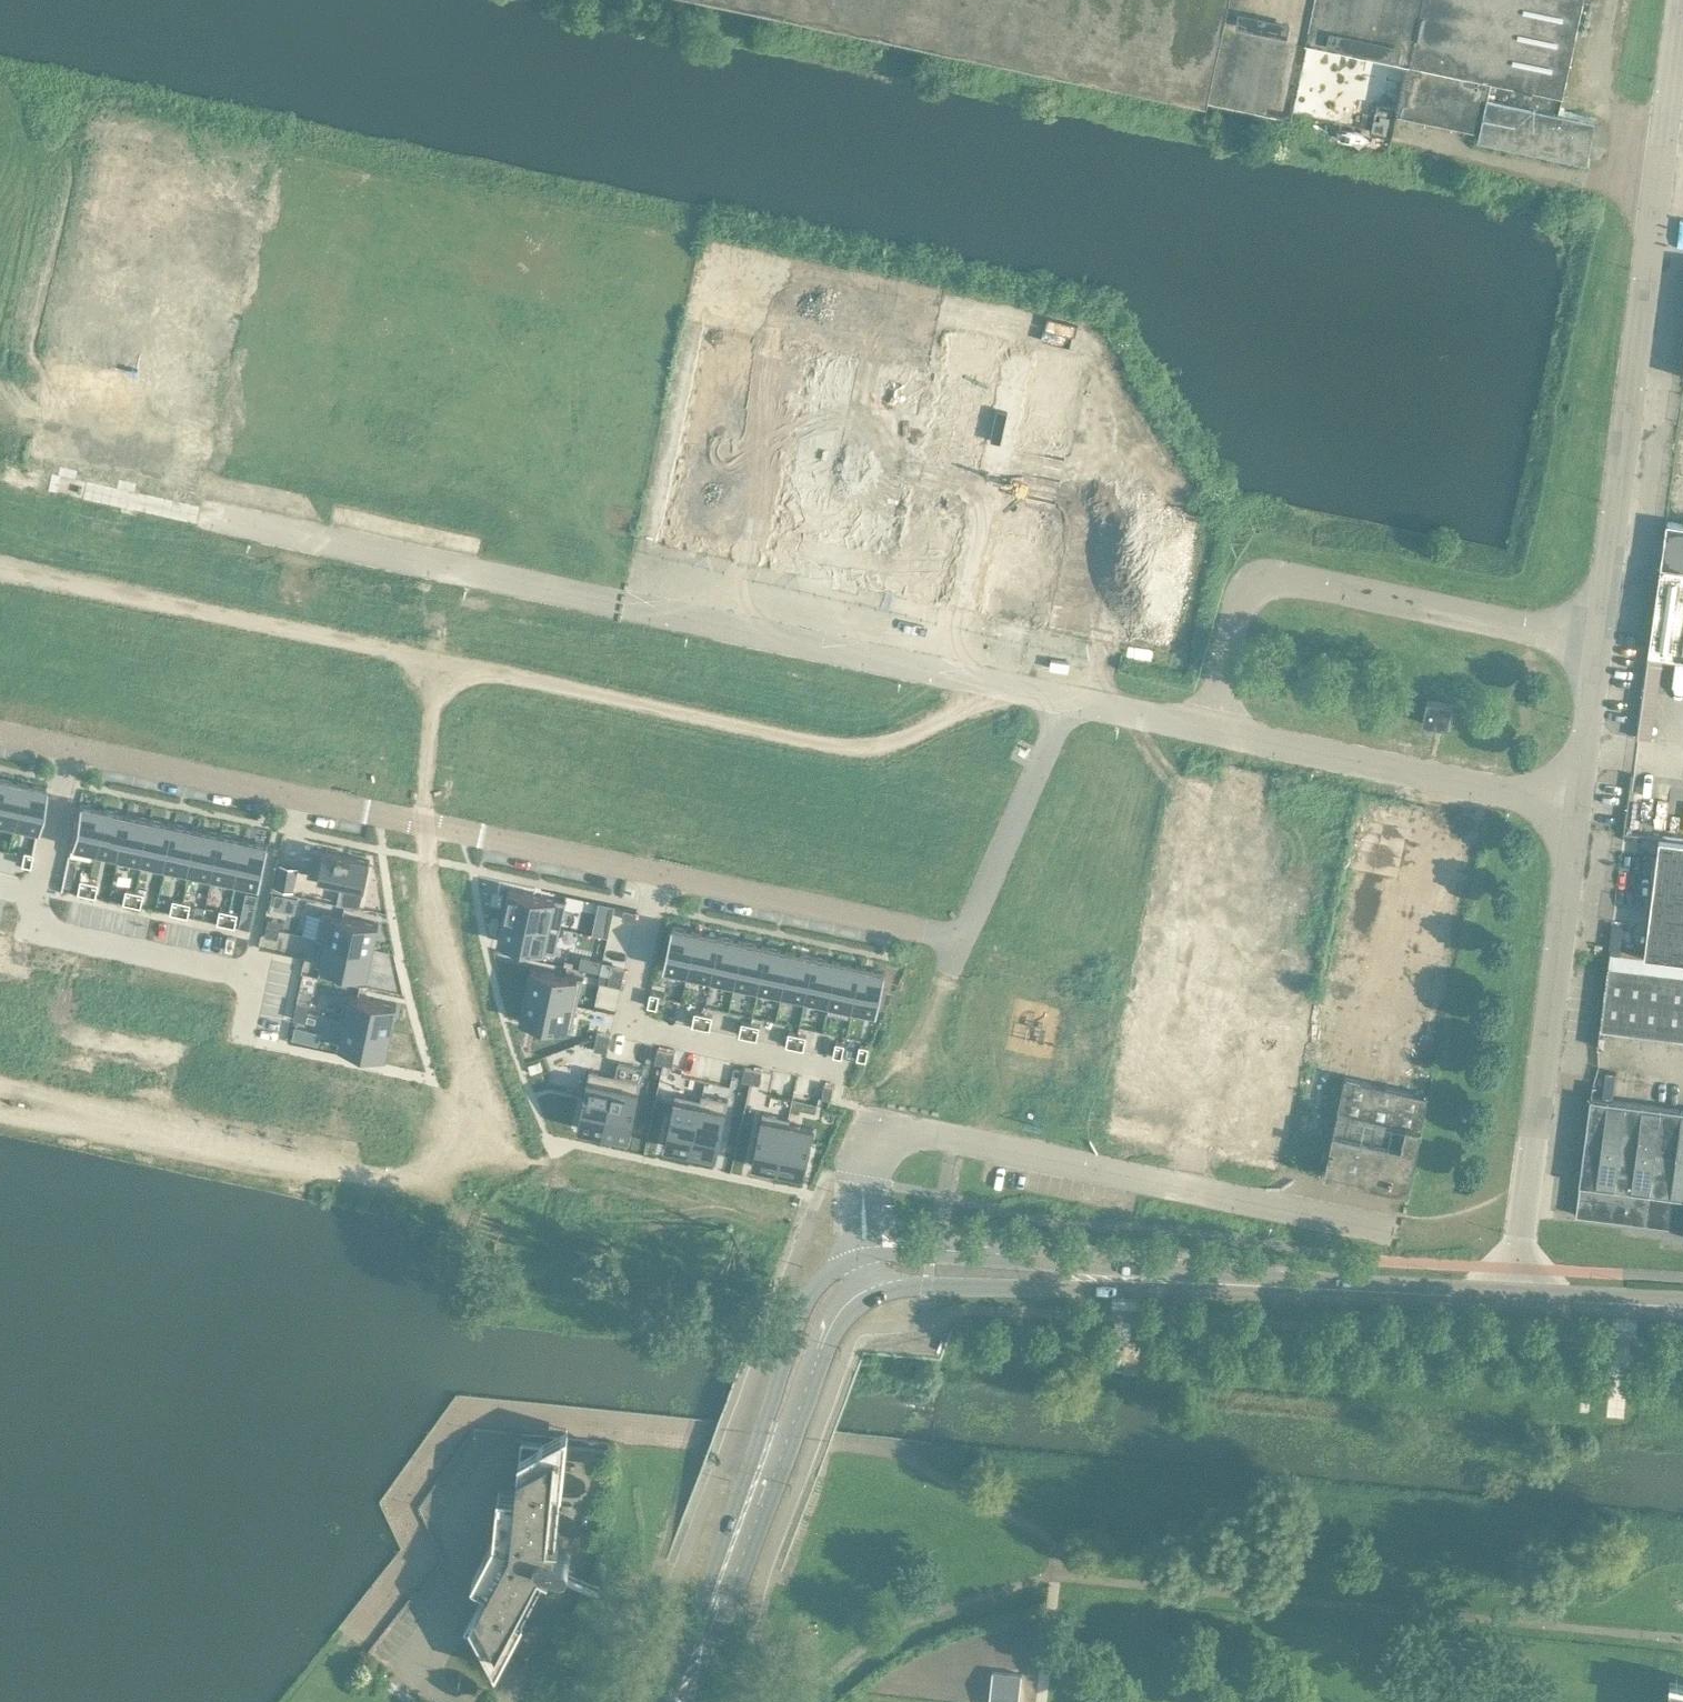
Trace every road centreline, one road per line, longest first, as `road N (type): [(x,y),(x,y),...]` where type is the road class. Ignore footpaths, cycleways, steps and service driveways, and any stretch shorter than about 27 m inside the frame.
road 1 (unknown): [(1165,719),(1129,763),(1096,788),(1062,794),(0,559)]
road 2 (unclassified): [(1067,696),(0,475)]
road 3 (track): [(0,1105),(432,1192),(482,1128),(436,958),(411,823)]
road 4 (residential): [(0,737),(659,876)]
road 5 (residential): [(1395,1233),(890,1120)]
road 6 (unclassified): [(1514,1301),(1577,806)]
road 7 (unclassified): [(1217,730),(1244,609),(1256,589),(1279,581),(1598,646)]
road 8 (residential): [(1070,571),(624,486)]
road 9 (residential): [(659,876),(627,1028),(846,1073)]
road 10 (unclassified): [(1577,806),(1217,730)]
road 11 (unclassified): [(1636,341),(1681,0)]
road 12 (residential): [(659,876),(963,941)]
road 13 (unclassified): [(1598,646),(1636,341)]
road 14 (residential): [(274,386),(0,319)]
road 15 (residential): [(690,331),(965,386)]
road 16 (residential): [(1076,292),(1070,571)]
road 17 (secondary): [(685,1701),(779,1439)]
road 18 (secondary): [(1240,1284),(1514,1301)]
road 19 (residential): [(963,941),(1067,696)]
road 20 (secondary): [(1113,1278),(1064,1265),(862,1259)]
road 21 (residential): [(542,192),(452,423)]
road 22 (secondary): [(871,1298),(926,1288),(1059,1289),(1113,1278)]
road 23 (secondary): [(862,1259),(827,1276),(803,1312),(772,1415),(779,1439)]
road 24 (residential): [(111,202),(318,244)]
road 25 (residential): [(890,1120),(963,941)]
road 26 (residential): [(624,486),(452,423)]
road 27 (residential): [(452,423),(274,386)]
road 28 (secondary): [(779,1439),(798,1420),(830,1339),(871,1298)]
road 29 (residential): [(624,486),(690,331)]
road 30 (secondary): [(1514,1301),(1682,1312)]
road 31 (unclassified): [(1577,806),(1598,646)]
road 32 (unclassified): [(1217,730),(1067,696)]
road 33 (residential): [(318,244),(274,386)]
road 34 (secondary): [(1240,1284),(1113,1278)]
road 35 (residential): [(1070,571),(1067,696)]
road 36 (residential): [(445,1622),(409,1666),(461,1701)]

